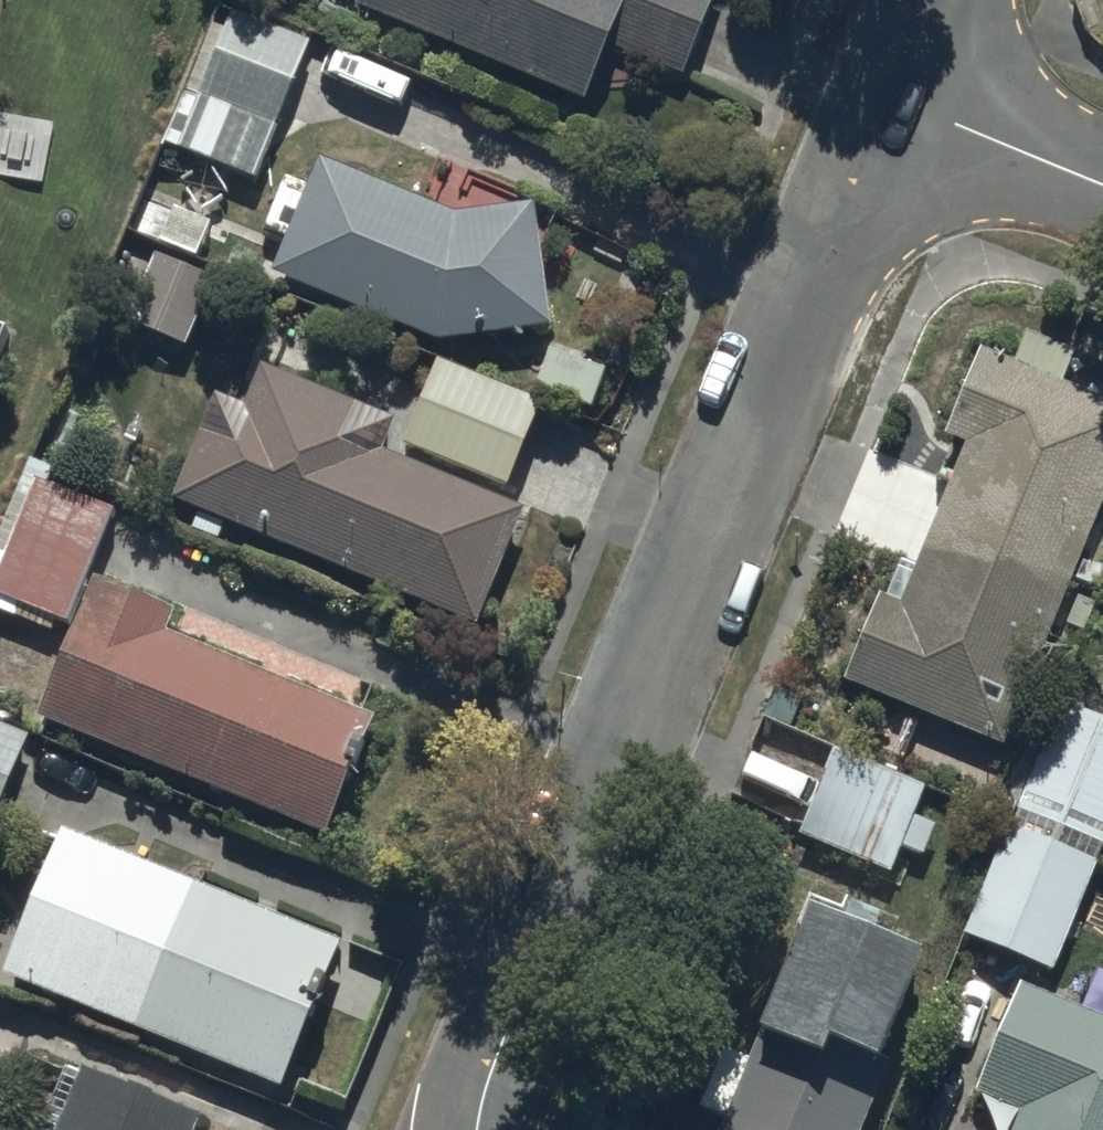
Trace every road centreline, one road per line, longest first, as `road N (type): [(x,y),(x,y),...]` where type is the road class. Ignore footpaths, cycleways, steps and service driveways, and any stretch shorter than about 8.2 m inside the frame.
road 1 (residential): [(900,99),(463,1129)]
road 2 (residential): [(900,99),(1102,180)]

